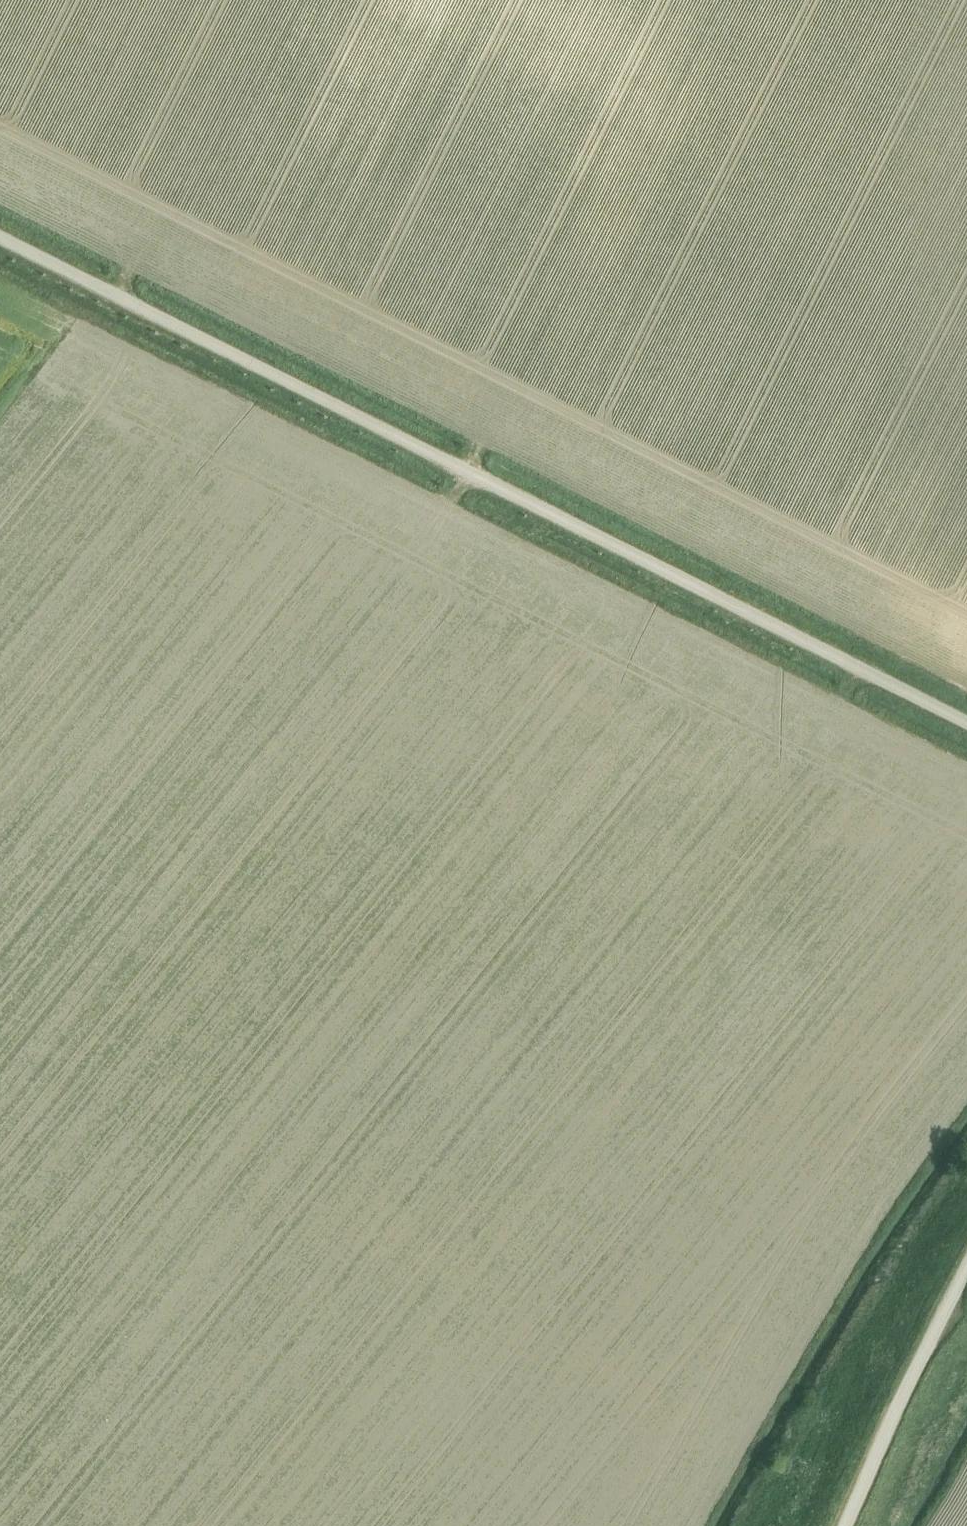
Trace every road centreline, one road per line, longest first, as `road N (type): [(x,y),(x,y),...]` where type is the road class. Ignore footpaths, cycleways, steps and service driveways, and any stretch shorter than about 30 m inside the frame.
road 1 (unclassified): [(966,726),(0,242)]
road 2 (unclassified): [(843,1525),(966,1273)]

